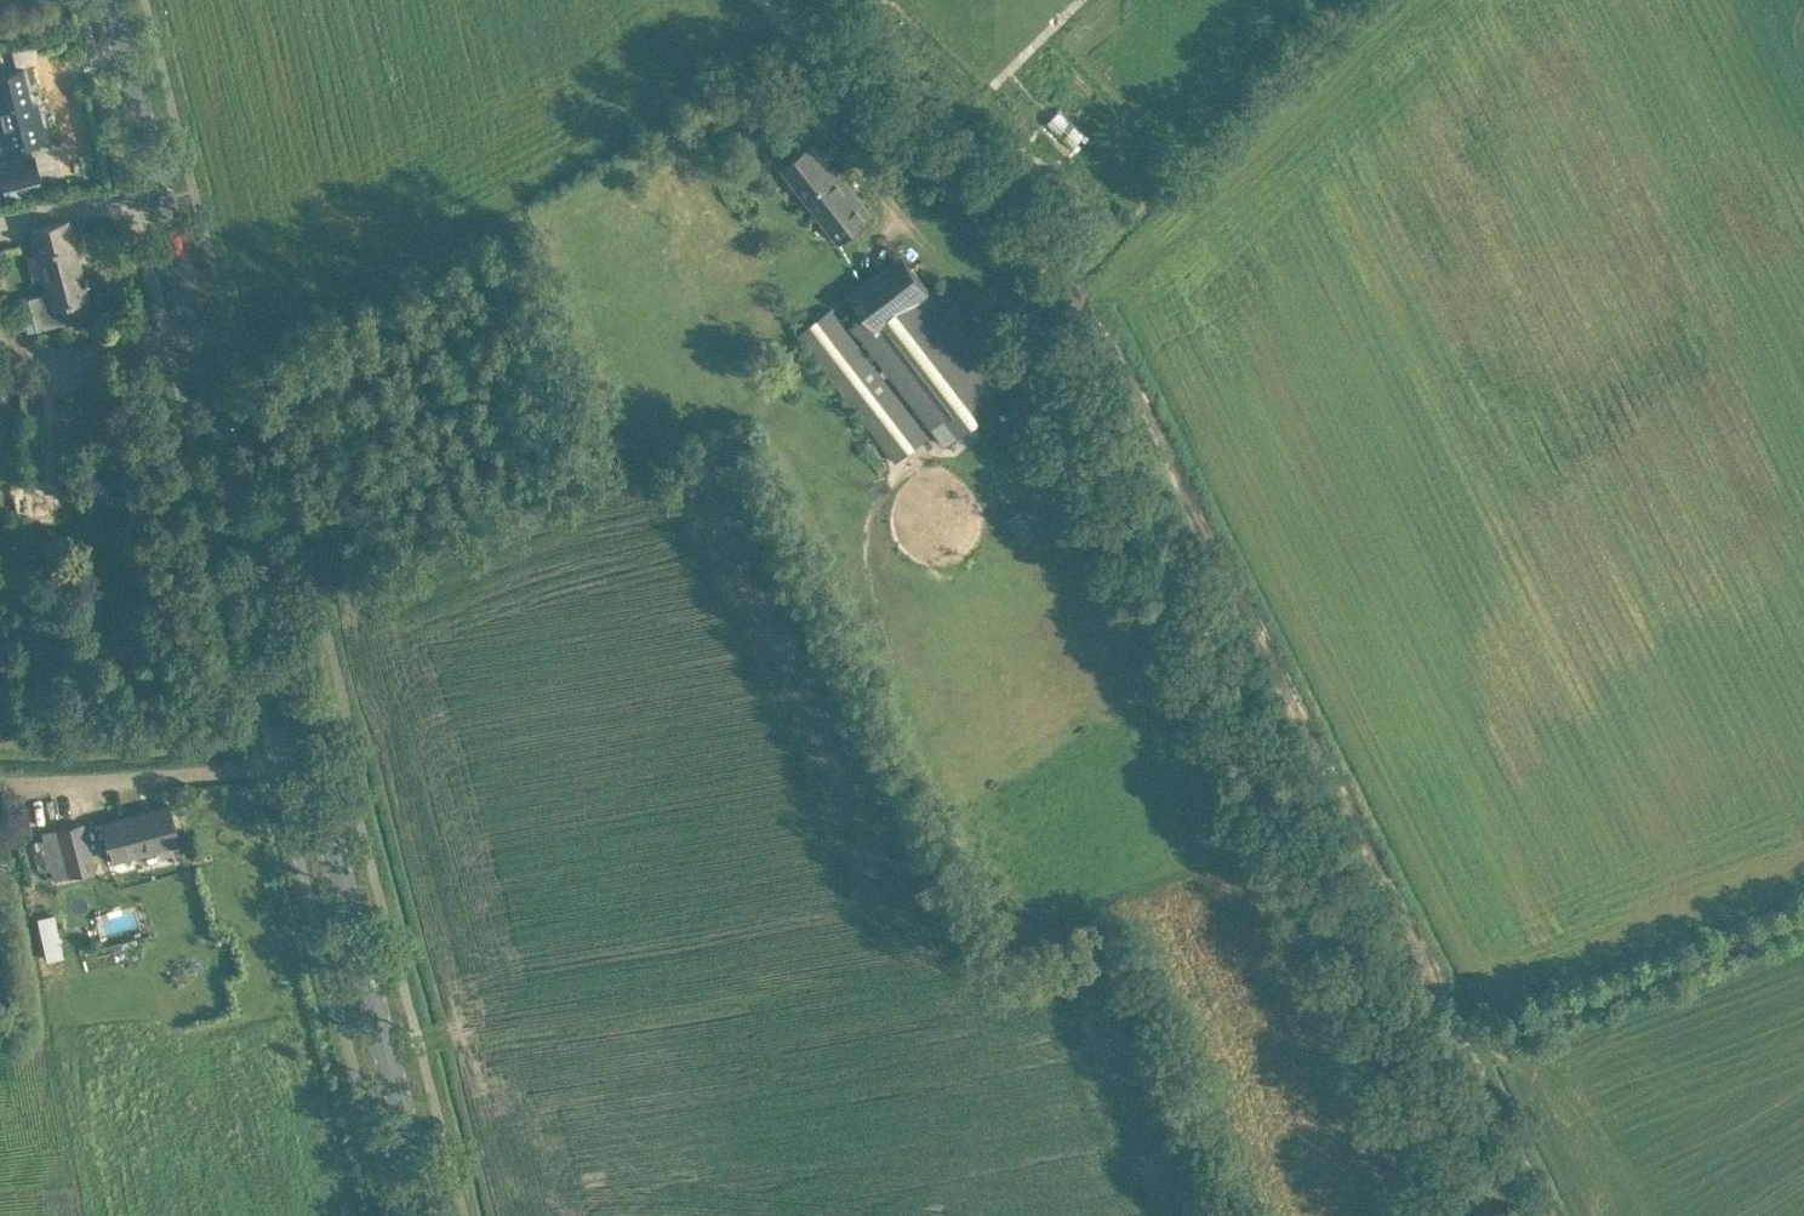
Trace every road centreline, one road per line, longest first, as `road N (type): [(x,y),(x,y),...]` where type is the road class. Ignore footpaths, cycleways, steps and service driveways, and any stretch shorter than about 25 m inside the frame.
road 1 (track): [(1803,918),(1473,1046),(1101,326),(777,20)]
road 2 (secondary): [(310,758),(110,0)]
road 3 (secondary): [(429,1215),(310,758)]
road 4 (unclassified): [(0,781),(127,778),(310,758)]

